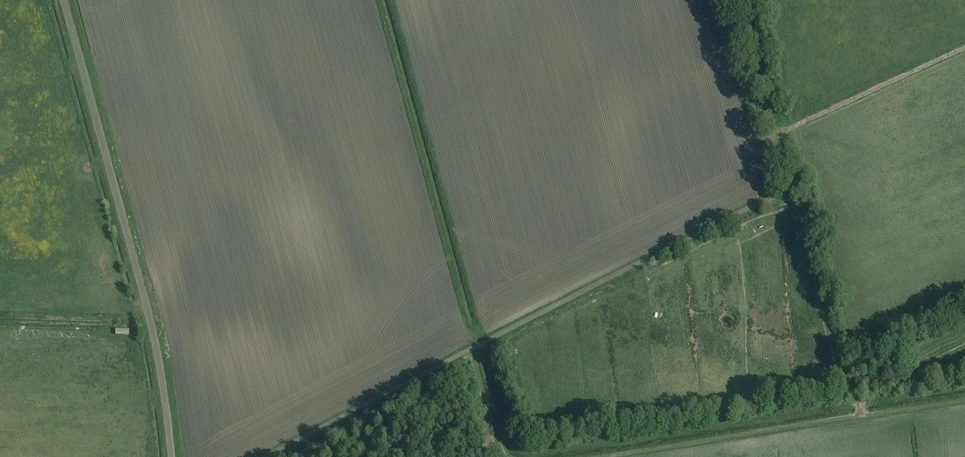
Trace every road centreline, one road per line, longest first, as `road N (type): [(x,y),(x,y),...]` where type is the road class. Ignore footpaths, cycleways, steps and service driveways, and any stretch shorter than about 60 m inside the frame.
road 1 (unclassified): [(64,0),(153,329),(171,456)]
road 2 (track): [(797,125),(964,48)]

